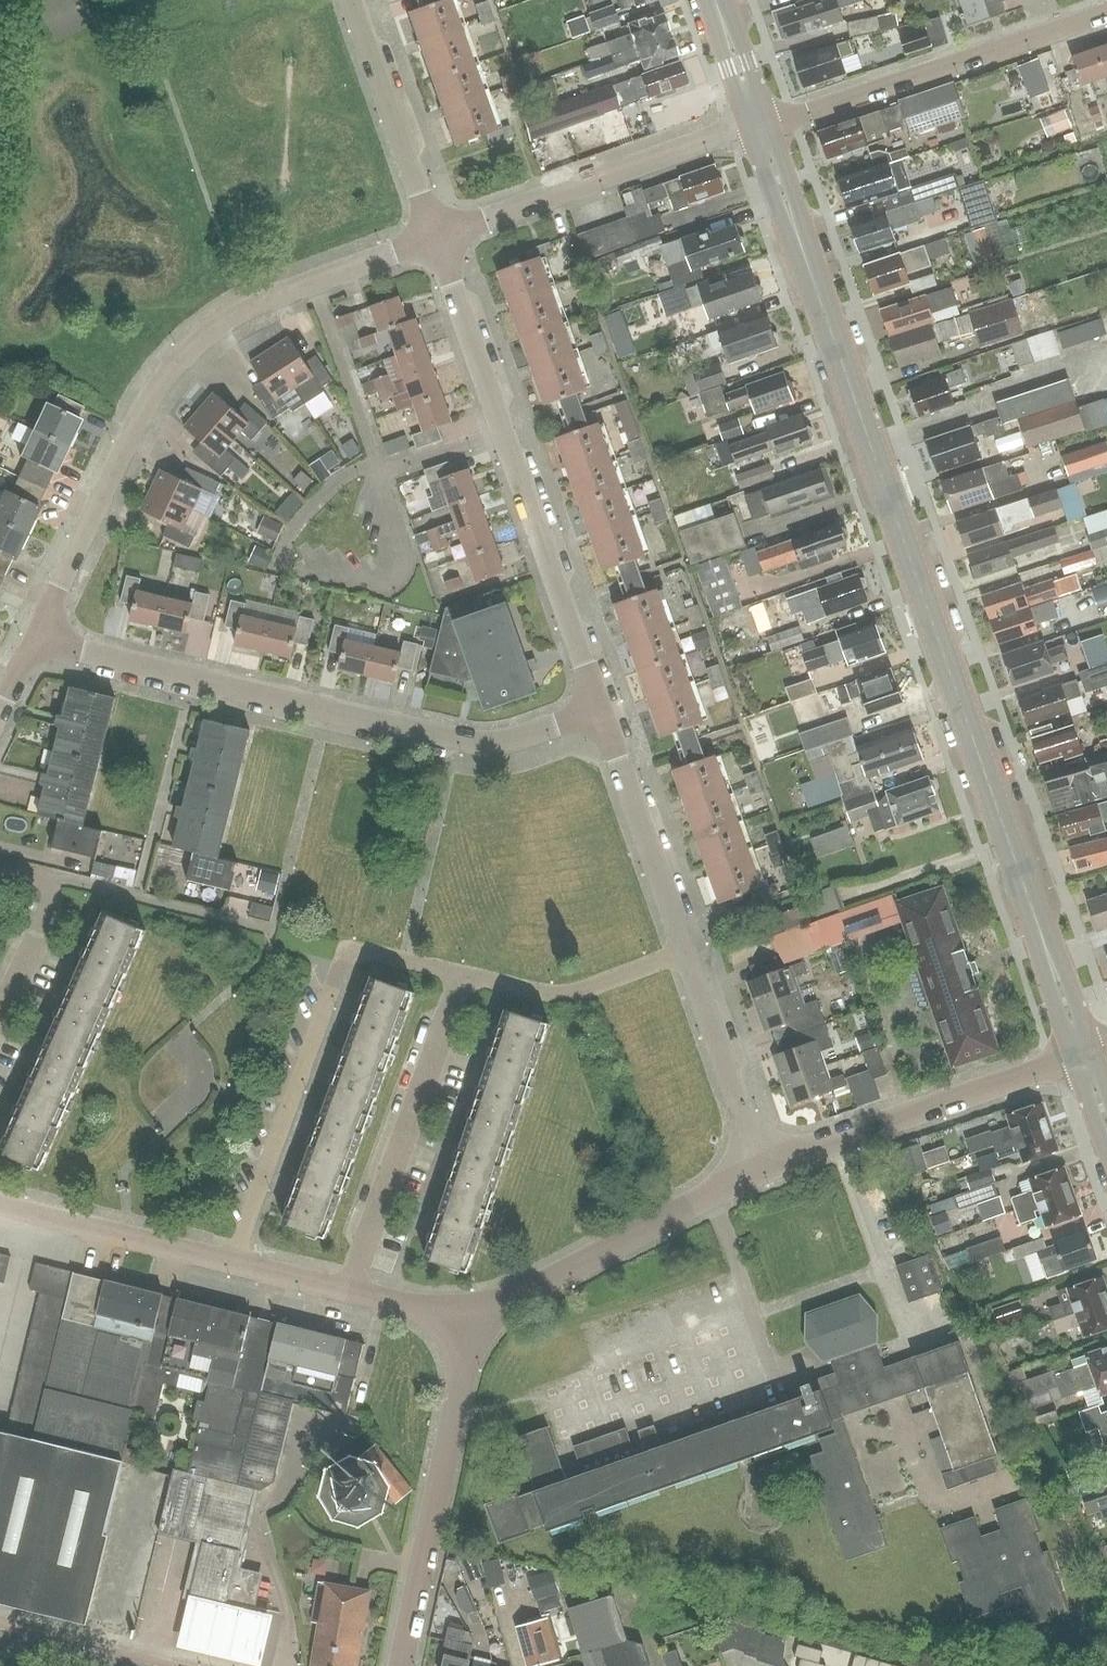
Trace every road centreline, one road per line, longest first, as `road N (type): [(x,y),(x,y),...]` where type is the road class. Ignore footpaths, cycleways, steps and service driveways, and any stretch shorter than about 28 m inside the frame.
road 1 (residential): [(1081,1057),(760,127)]
road 2 (residential): [(31,641),(142,406),(190,349),(271,296),(434,238)]
road 3 (unclassified): [(599,711),(500,742),(456,744),(31,641)]
road 4 (residential): [(599,711),(434,238)]
road 5 (unclassified): [(233,1264),(346,959),(362,952),(461,976)]
road 6 (residential): [(1106,14),(760,127)]
road 7 (unclassified): [(402,1665),(470,1322)]
road 8 (residential): [(434,238),(760,127)]
road 9 (residential): [(1081,1057),(759,1170)]
road 10 (unclassified): [(351,1292),(461,976)]
road 11 (residential): [(759,1170),(470,1322)]
road 12 (residential): [(684,954),(599,711)]
road 13 (residential): [(434,238),(352,0)]
road 14 (residential): [(233,1264),(0,1209)]
road 15 (unclassified): [(461,976),(561,1000),(684,954)]
road 16 (residential): [(759,1170),(684,954)]
road 17 (unclassified): [(0,1014),(50,897),(28,876),(0,870)]
road 18 (residential): [(760,127),(715,0)]
road 19 (tertiary): [(120,1665),(0,1638)]
road 20 (residential): [(470,1322),(351,1292)]
road 21 (residential): [(351,1292),(233,1264)]

